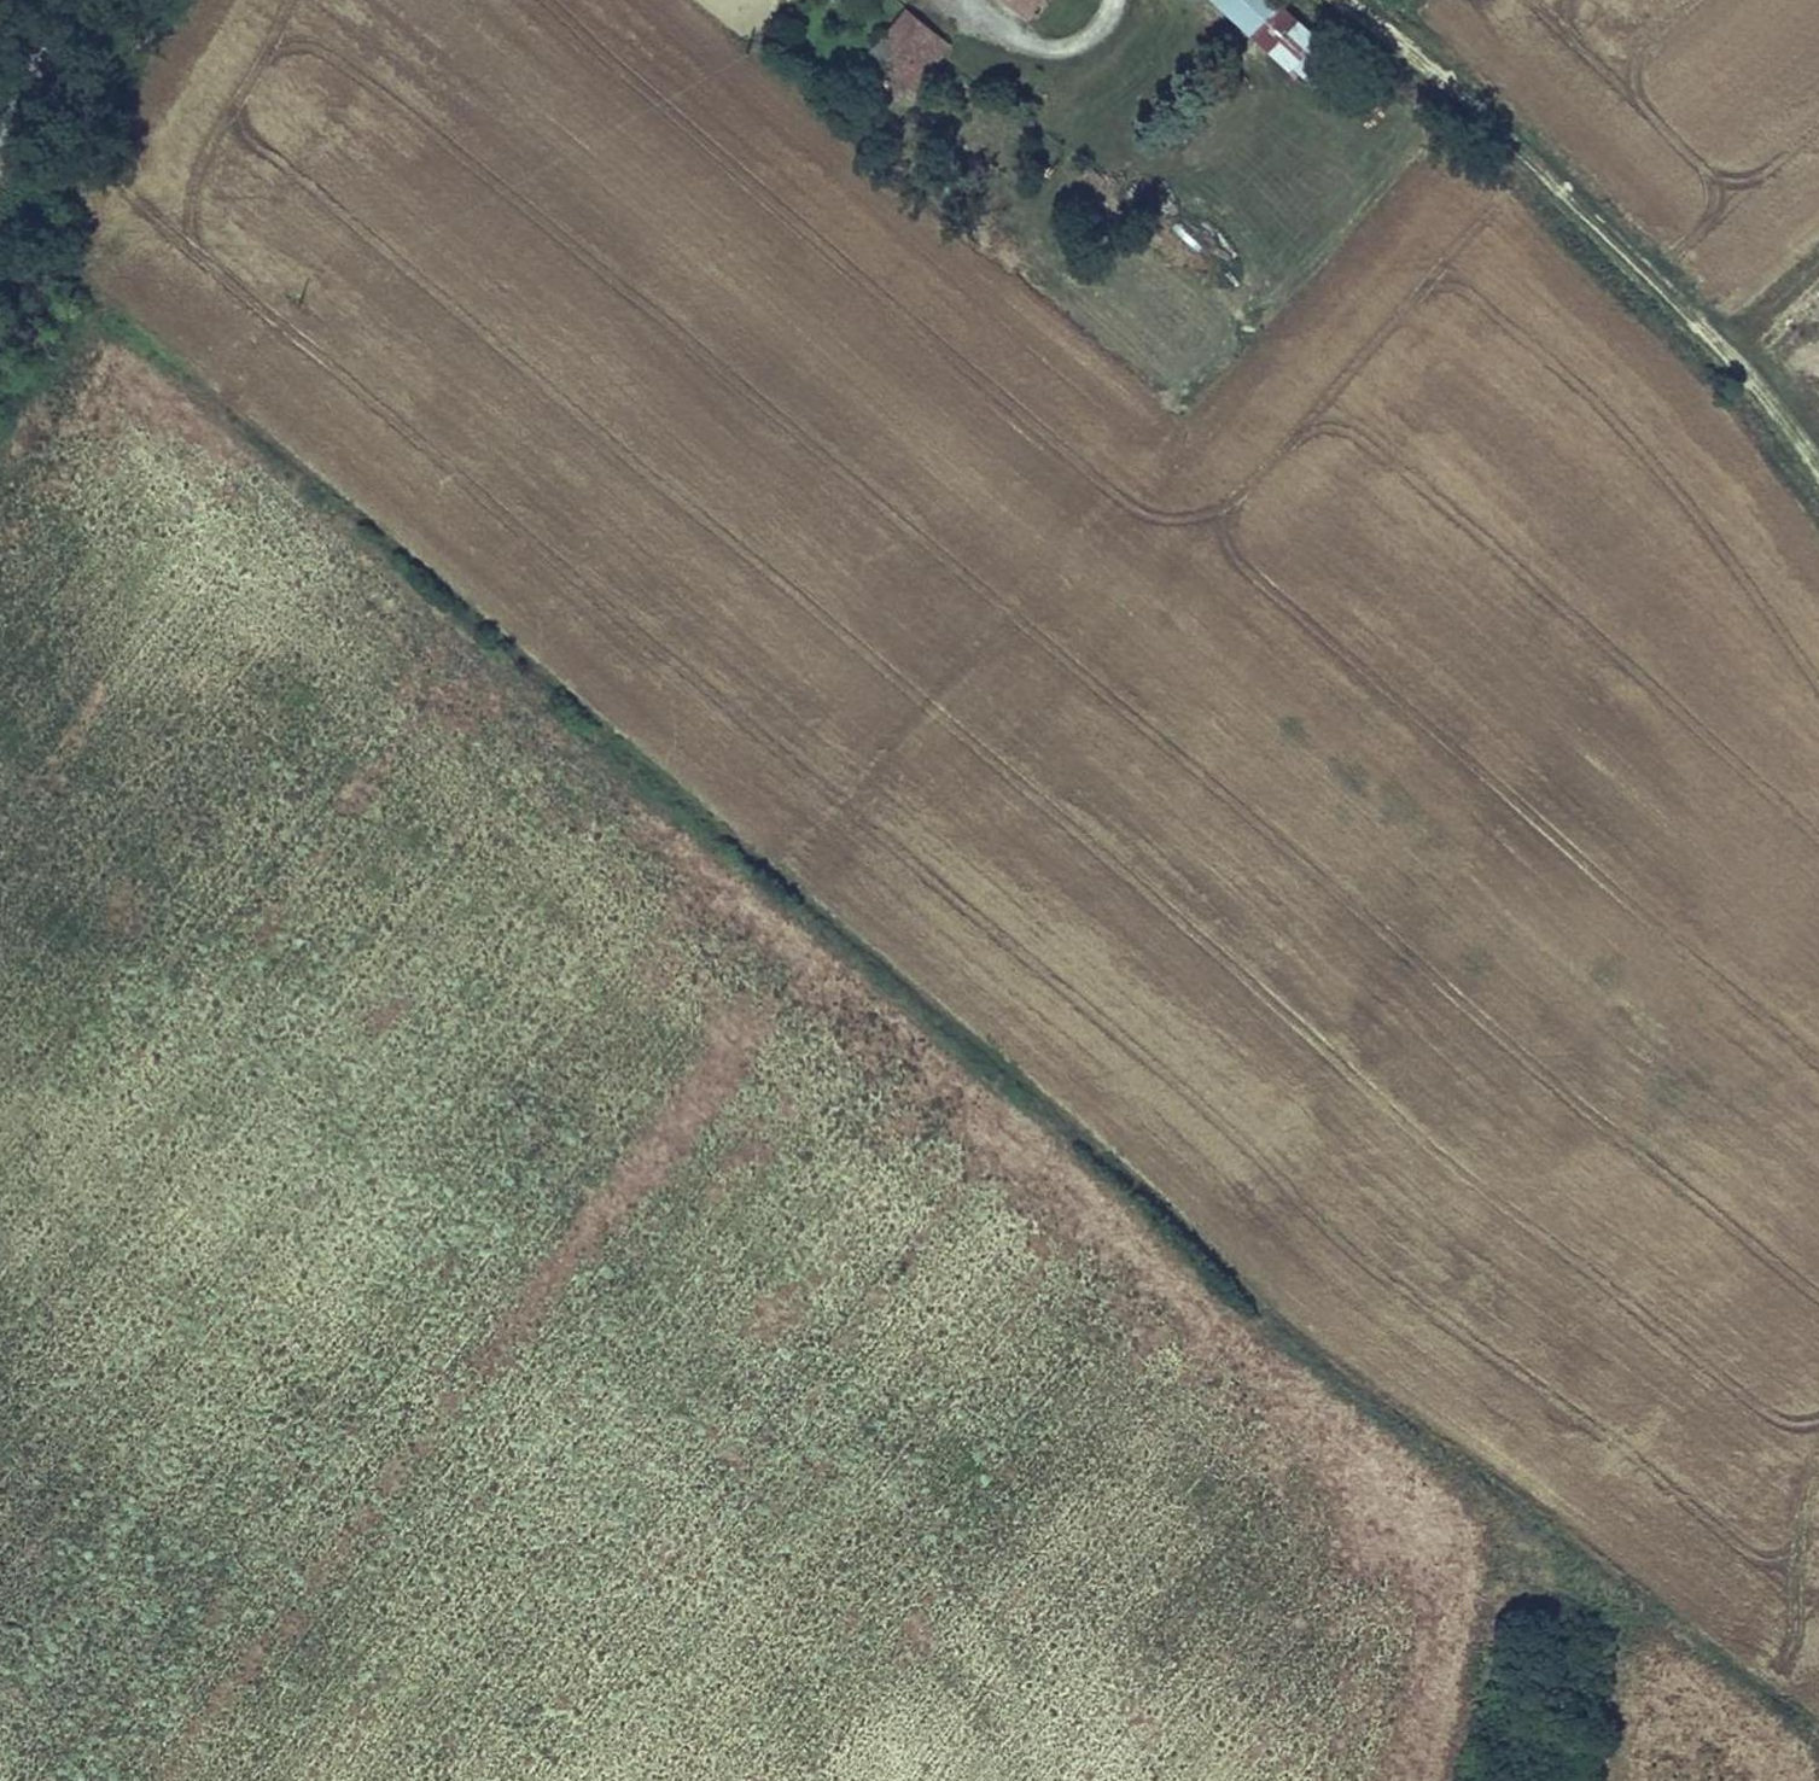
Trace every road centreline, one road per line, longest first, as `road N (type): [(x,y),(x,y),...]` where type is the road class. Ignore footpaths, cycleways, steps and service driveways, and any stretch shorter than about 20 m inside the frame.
road 1 (track): [(1337,0),(1473,106),(1818,453)]
road 2 (unclassified): [(0,159),(74,0)]

